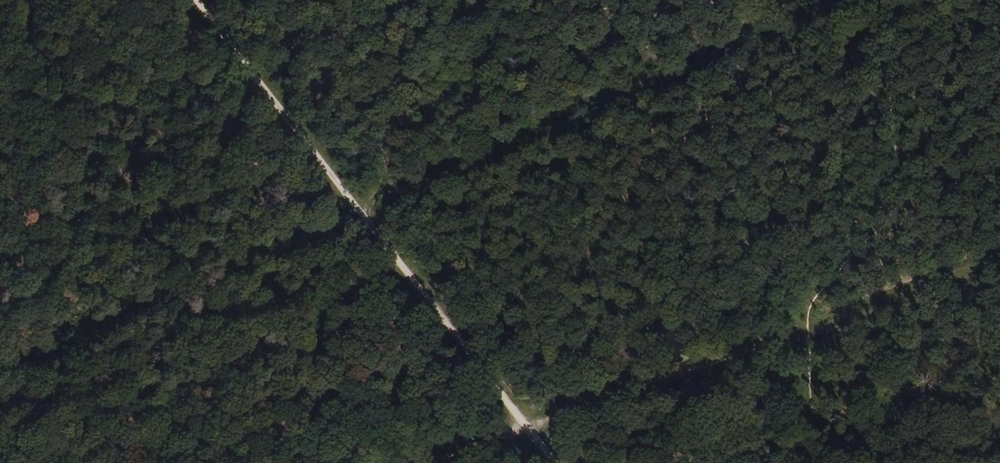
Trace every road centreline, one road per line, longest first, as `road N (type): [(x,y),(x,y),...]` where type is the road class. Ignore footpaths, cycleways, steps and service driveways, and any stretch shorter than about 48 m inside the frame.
road 1 (track): [(428,462),(999,260)]
road 2 (track): [(553,462),(195,0)]

